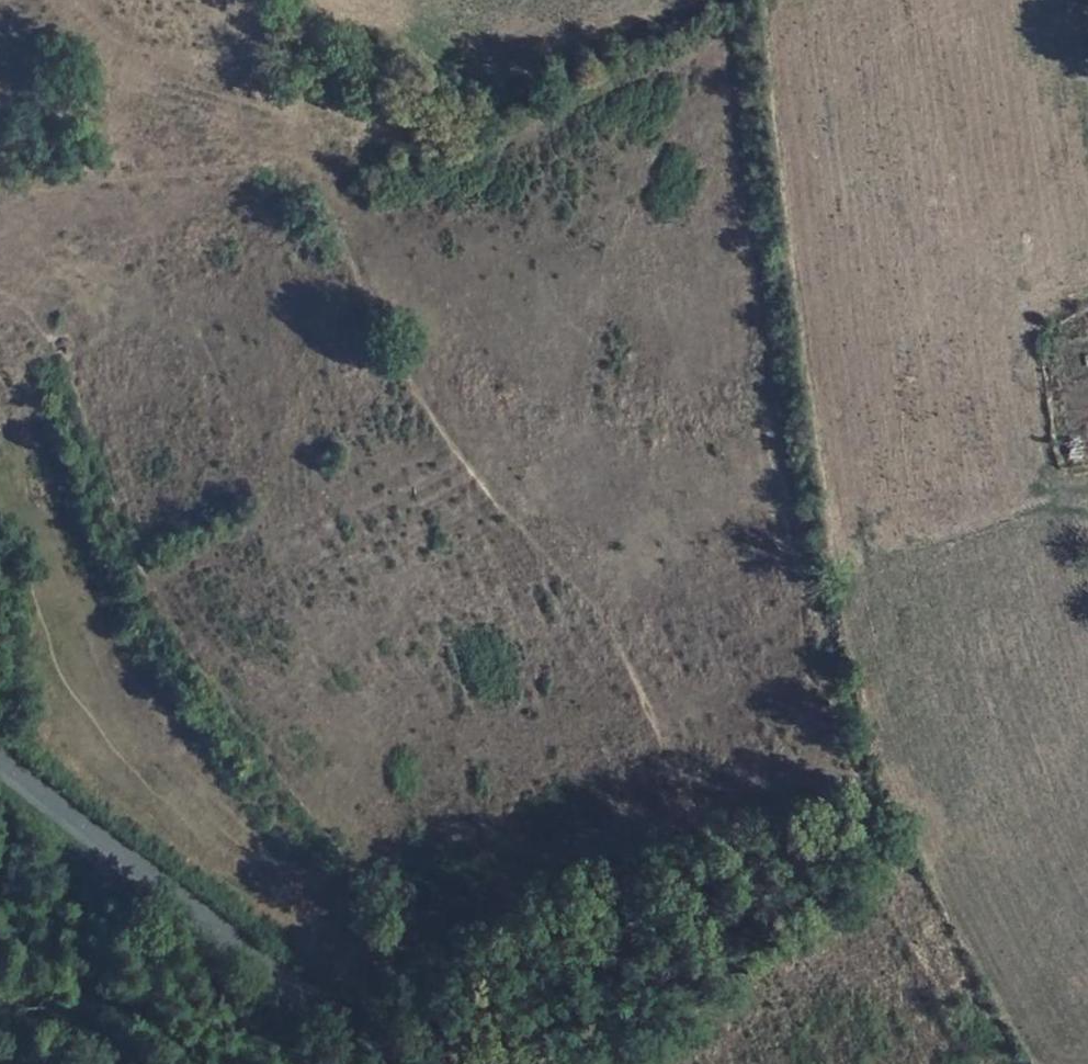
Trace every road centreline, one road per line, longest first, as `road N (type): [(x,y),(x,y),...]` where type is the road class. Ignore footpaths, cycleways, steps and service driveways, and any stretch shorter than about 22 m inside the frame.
road 1 (tertiary): [(0,757),(368,1063)]

